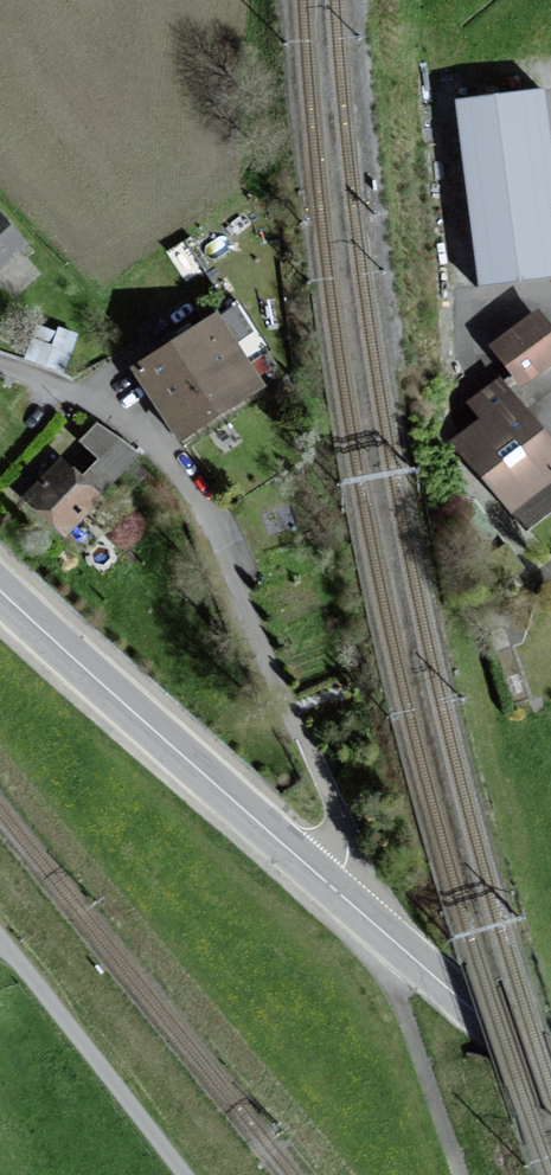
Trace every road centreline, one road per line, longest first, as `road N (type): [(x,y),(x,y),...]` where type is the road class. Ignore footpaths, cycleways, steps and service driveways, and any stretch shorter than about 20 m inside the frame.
road 1 (secondary): [(0,588),(550,1079)]
road 2 (unclassified): [(0,939),(186,1174)]

